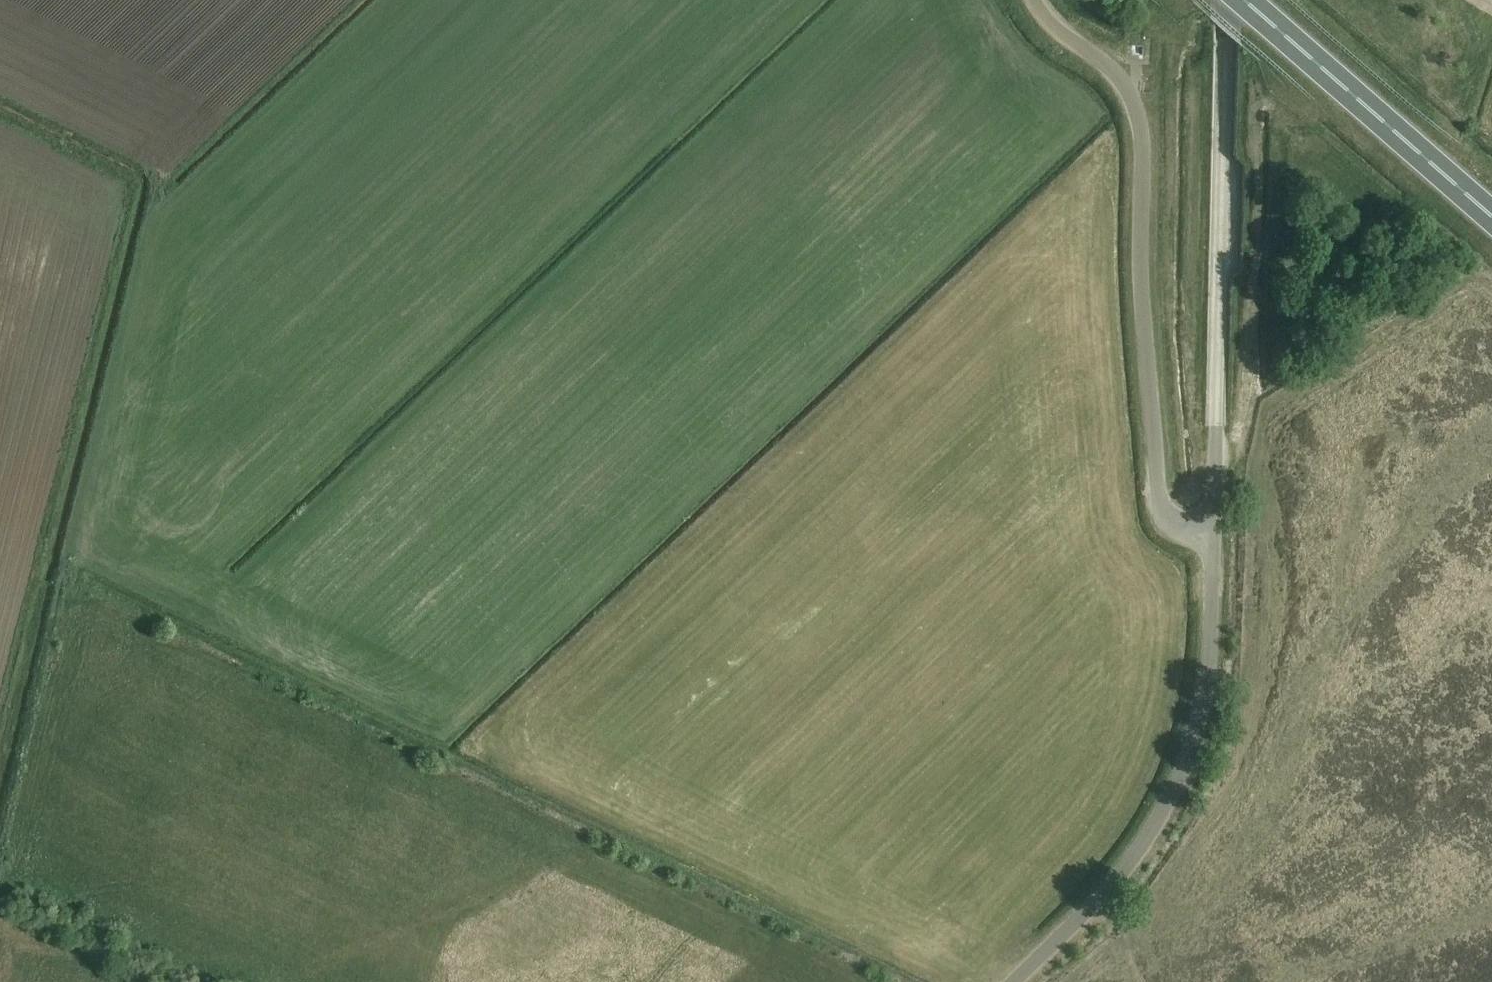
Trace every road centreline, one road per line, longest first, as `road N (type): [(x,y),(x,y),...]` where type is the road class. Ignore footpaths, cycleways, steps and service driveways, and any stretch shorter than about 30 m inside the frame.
road 1 (unclassified): [(1214,520),(1165,522),(1139,260),(1142,139),(1132,93),(1032,0)]
road 2 (unclassified): [(1014,981),(1099,897),(1177,785),(1200,725),(1214,520)]
road 3 (unclassified): [(1214,520),(1228,0)]
road 4 (trunk): [(1491,215),(1245,0)]

